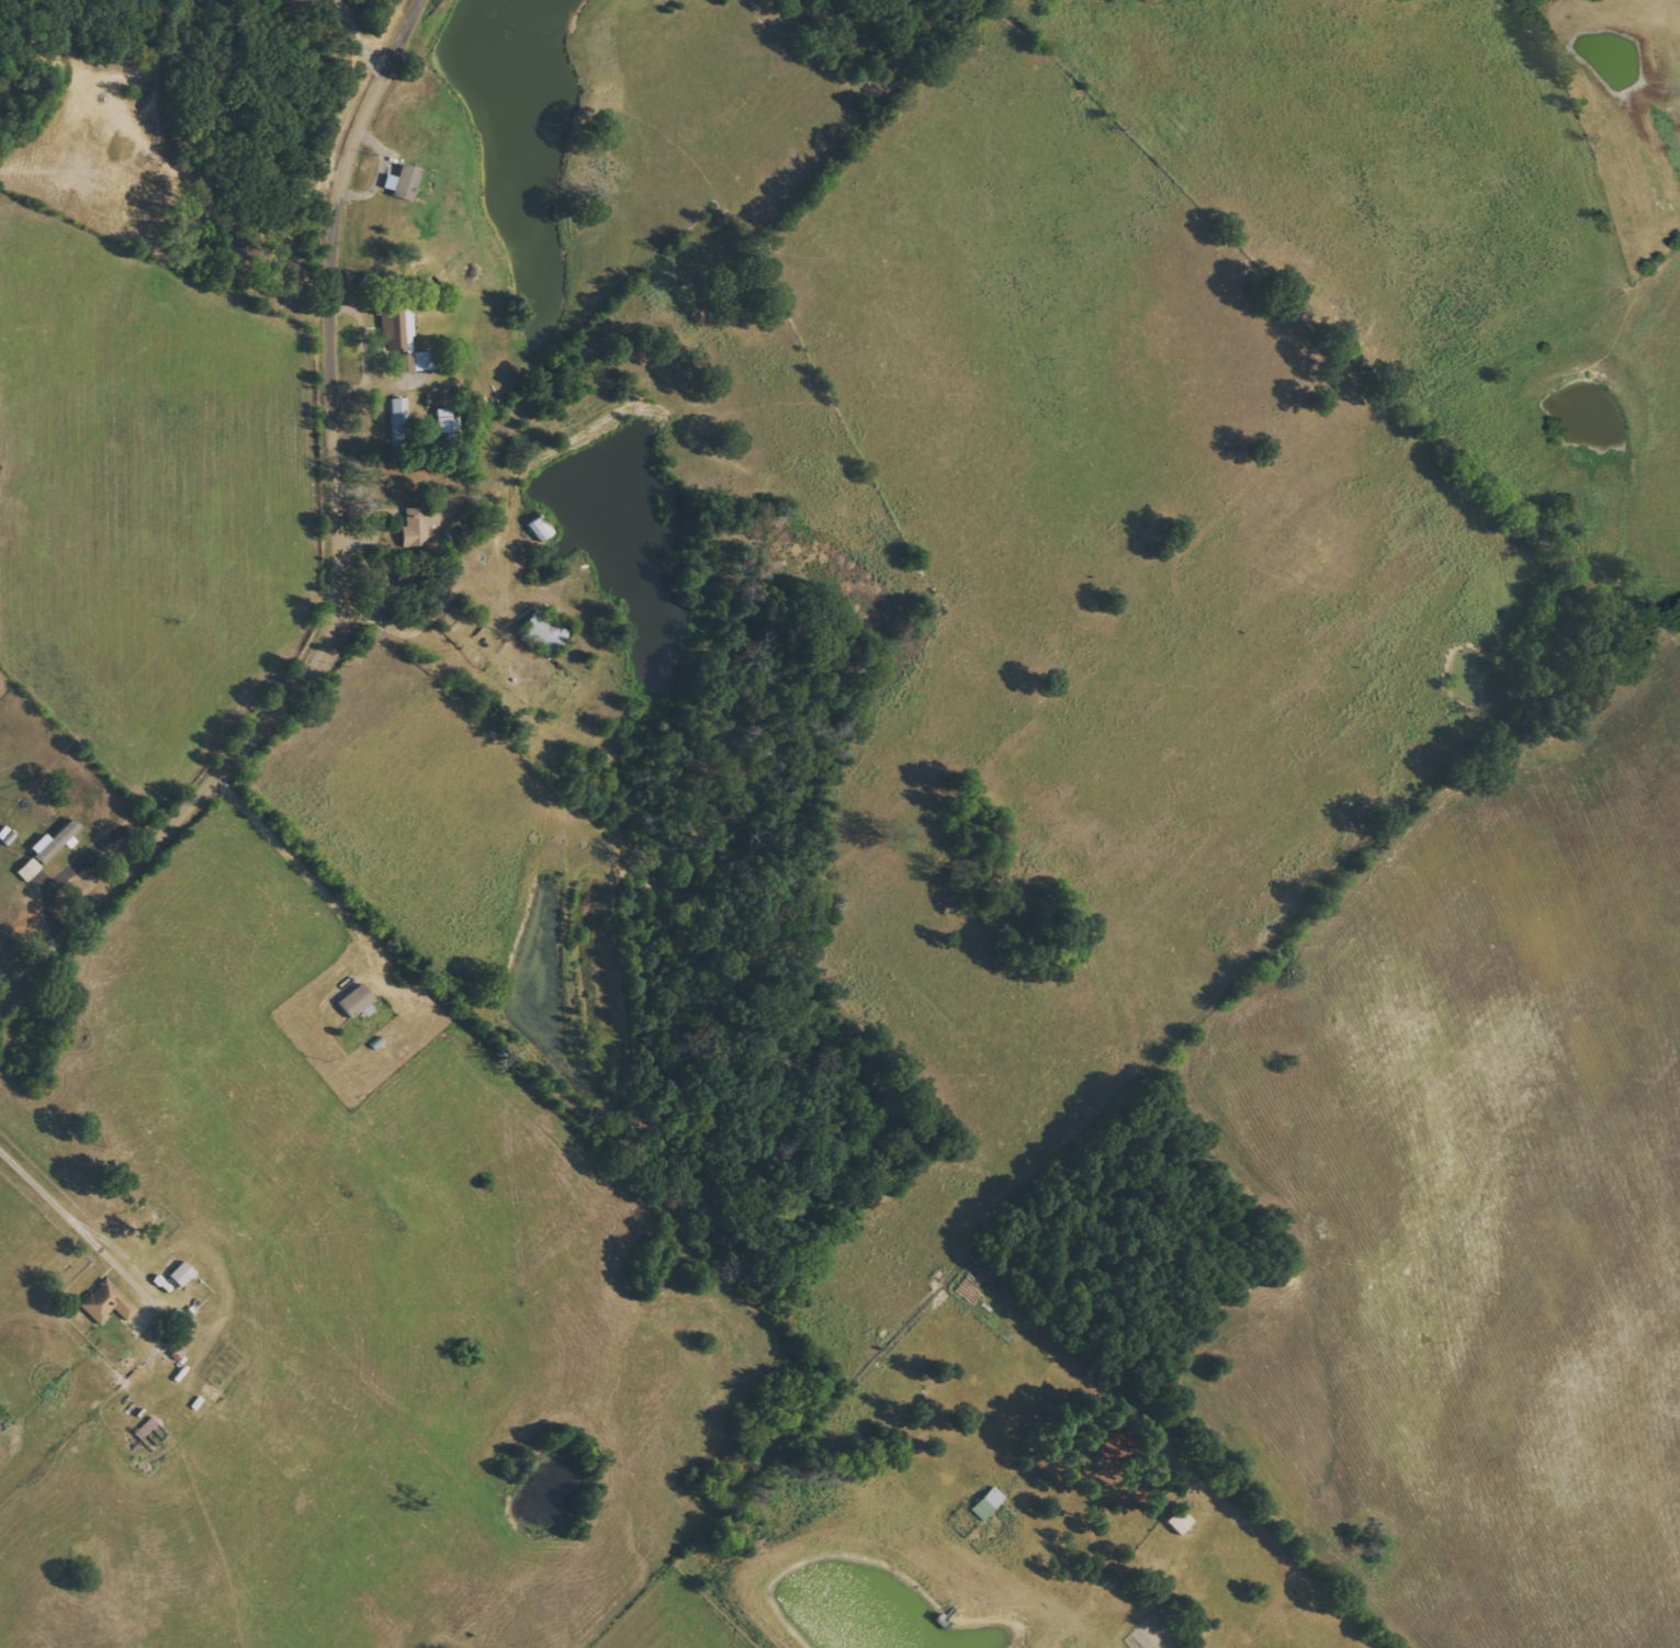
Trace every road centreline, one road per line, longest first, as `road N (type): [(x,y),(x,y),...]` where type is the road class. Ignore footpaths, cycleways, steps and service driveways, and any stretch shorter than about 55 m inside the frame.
road 1 (residential): [(0,1006),(336,641),(343,606),(339,226),(388,59),(419,0)]

